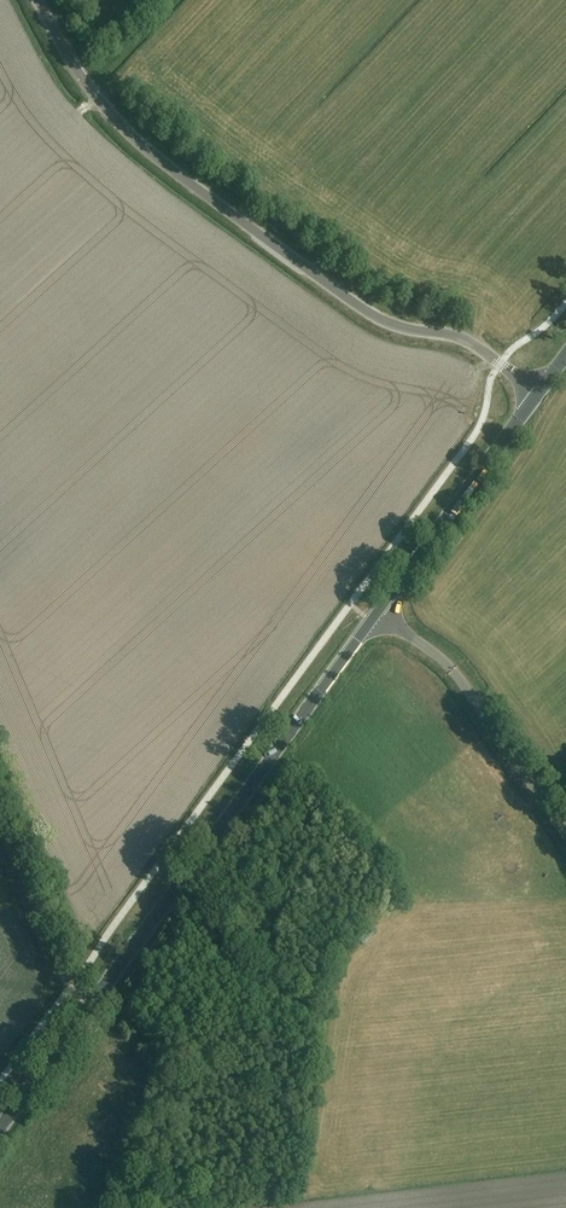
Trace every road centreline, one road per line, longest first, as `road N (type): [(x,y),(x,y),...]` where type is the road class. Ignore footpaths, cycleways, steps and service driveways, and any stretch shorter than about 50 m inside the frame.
road 1 (unclassified): [(37,0),(81,77),(131,137),(368,311),(403,329),(469,344),(537,397)]
road 2 (primary): [(0,1127),(374,615)]
road 3 (unclassified): [(565,832),(452,668),(374,615)]
road 4 (primary): [(374,615),(537,397)]
road 5 (track): [(74,984),(0,811)]

